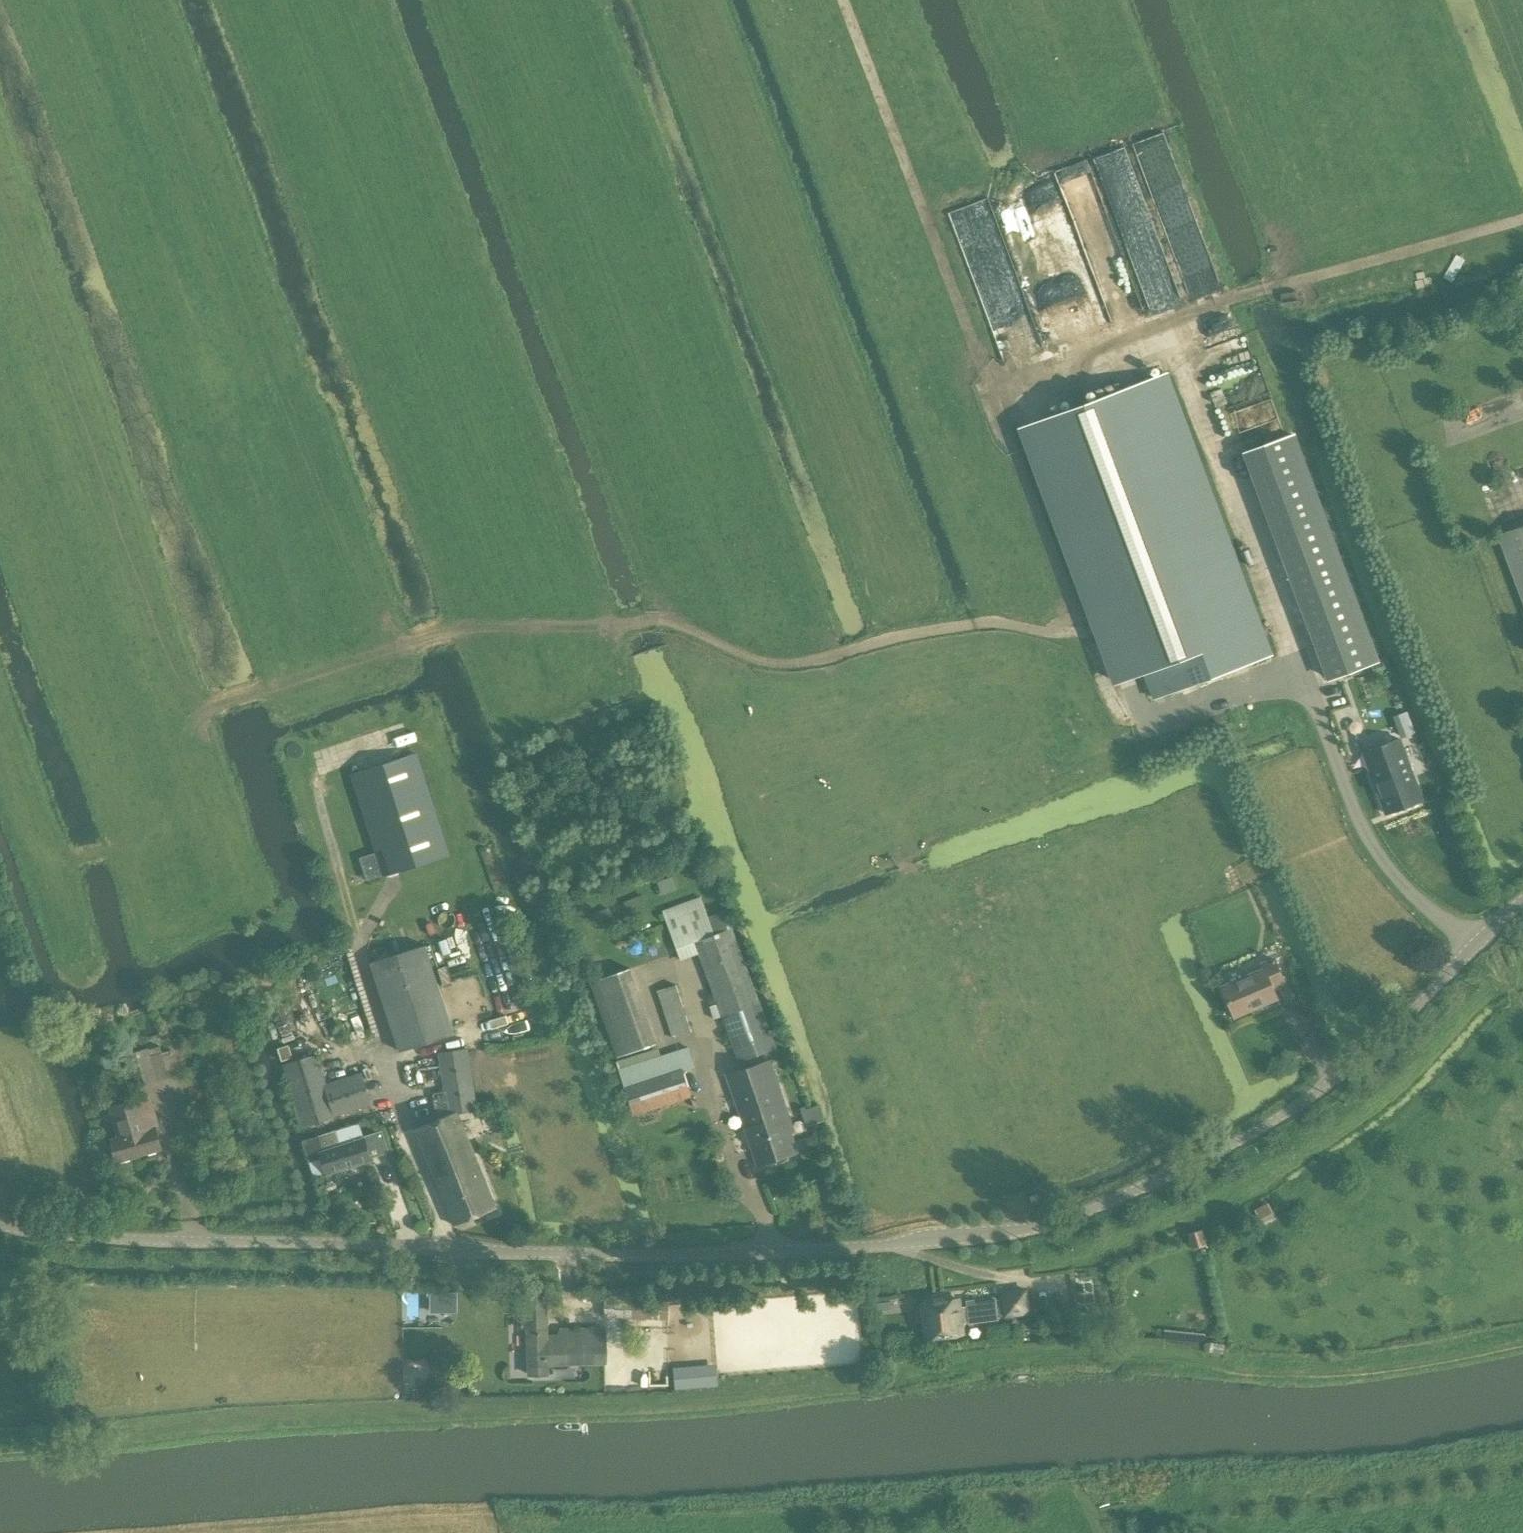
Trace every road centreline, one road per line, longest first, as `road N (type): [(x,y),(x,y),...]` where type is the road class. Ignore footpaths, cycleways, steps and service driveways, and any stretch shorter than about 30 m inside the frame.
road 1 (tertiary): [(0,1223),(160,1241),(580,1255),(771,1252),(1019,1231),(1130,1193),(1306,1100),(1411,1014),(1522,901)]
road 2 (track): [(1086,631),(996,620),(780,665),(670,619),(558,631),(463,628),(199,709)]
road 3 (track): [(1116,706),(843,0)]

